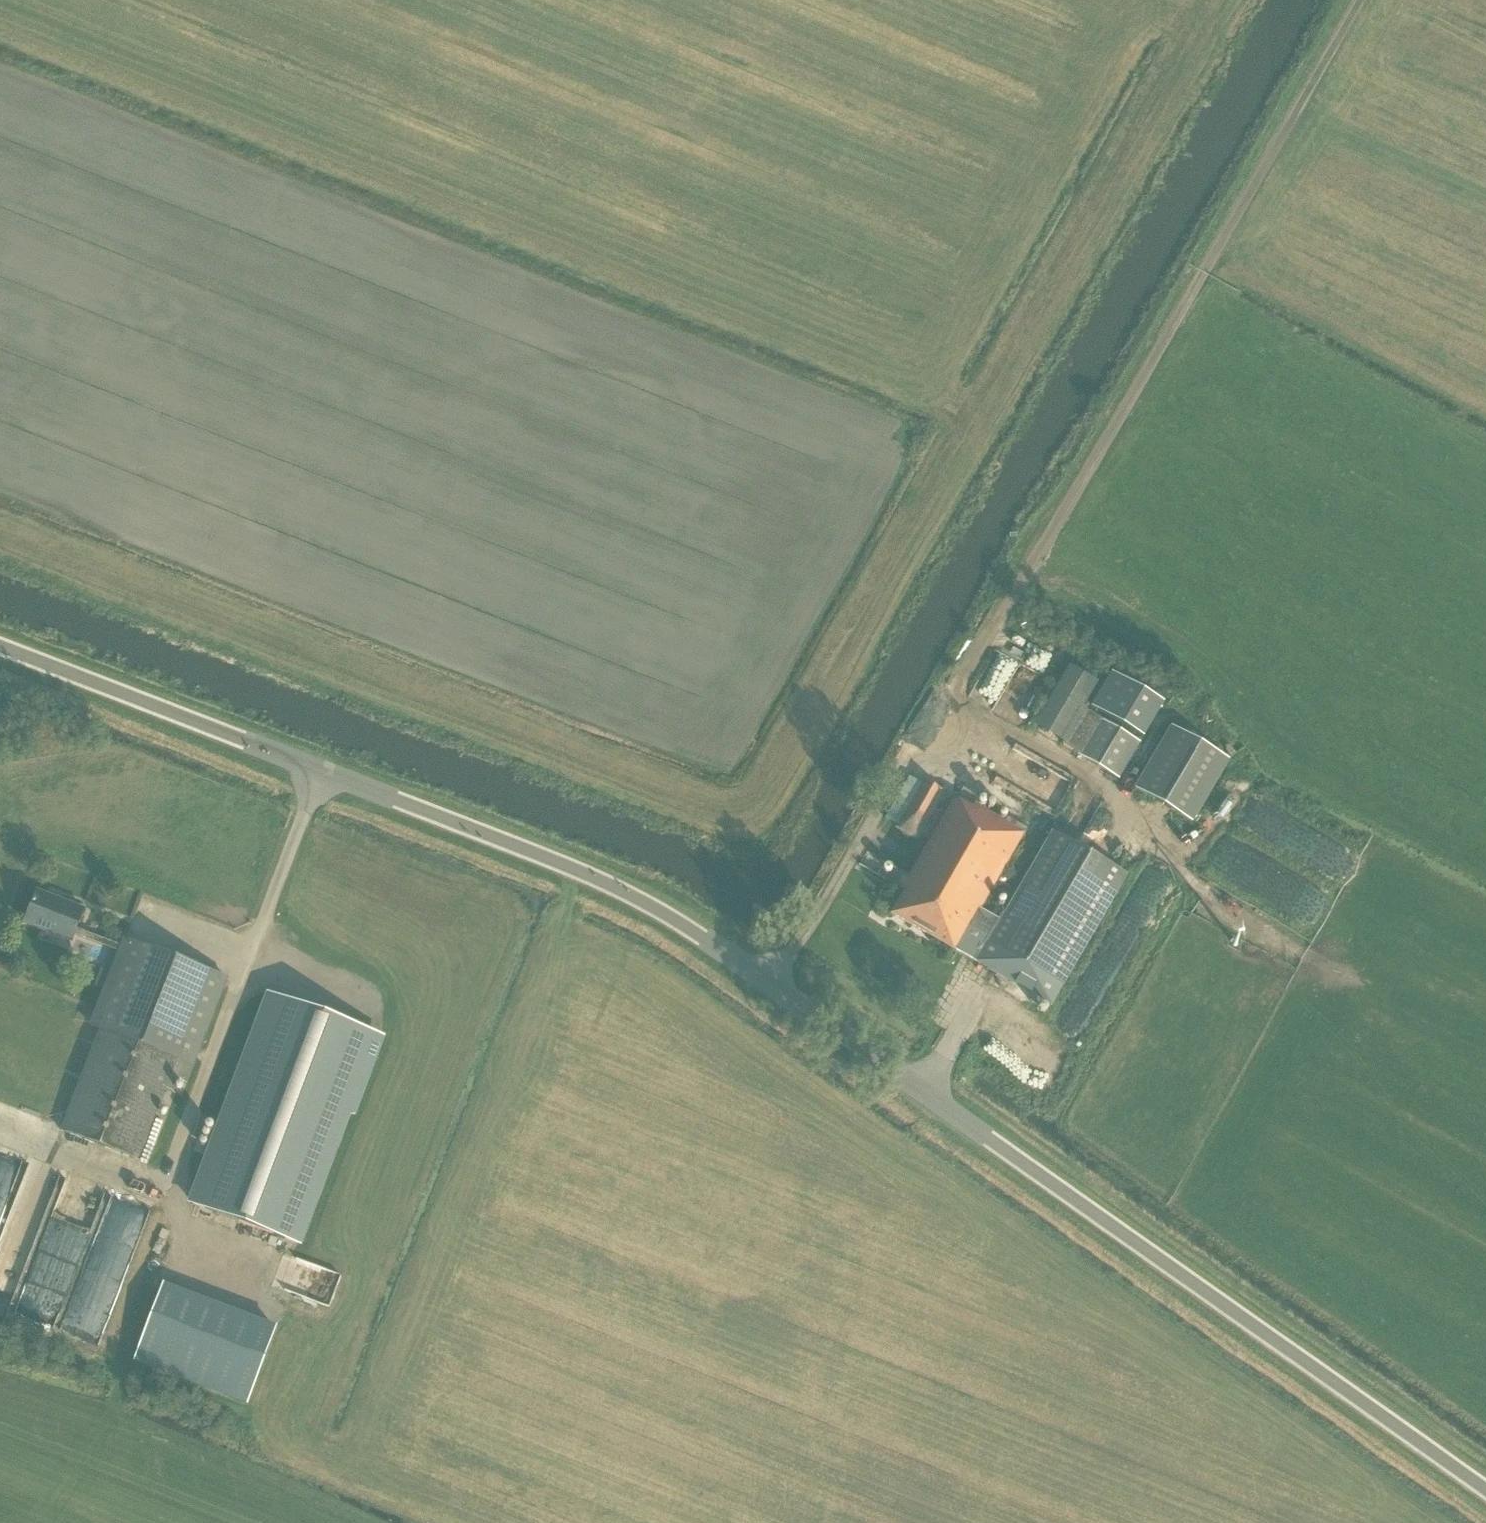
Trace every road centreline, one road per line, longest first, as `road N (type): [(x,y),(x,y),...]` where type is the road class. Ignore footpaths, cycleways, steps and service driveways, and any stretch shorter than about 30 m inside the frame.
road 1 (unclassified): [(1485,1489),(647,903),(515,844),(0,645)]

